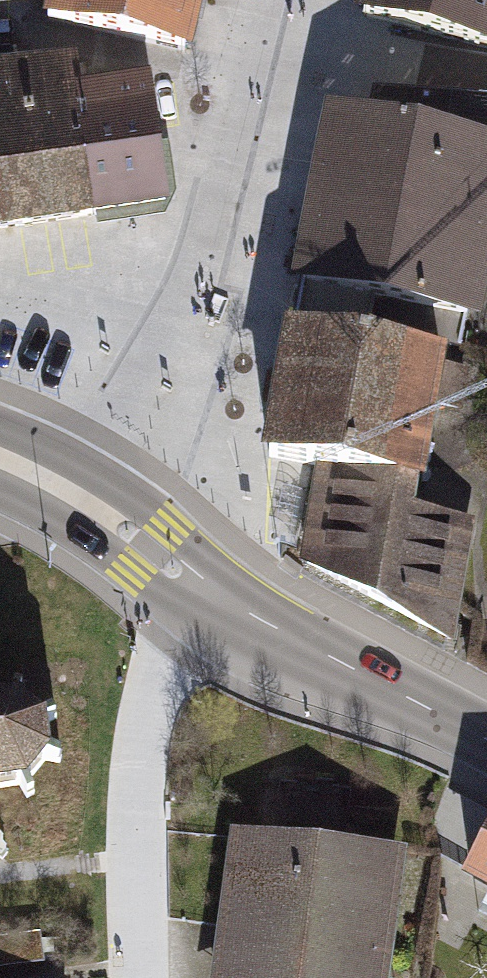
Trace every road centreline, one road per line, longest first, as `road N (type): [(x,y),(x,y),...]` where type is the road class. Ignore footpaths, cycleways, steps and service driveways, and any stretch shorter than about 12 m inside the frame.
road 1 (residential): [(63,489),(202,264),(234,175),(264,44)]
road 2 (residential): [(172,647),(143,731),(139,977)]
road 3 (secondary): [(486,739),(281,641),(209,597)]
road 4 (residential): [(486,69),(381,67),(264,44)]
road 5 (secondary): [(209,597),(63,489)]

